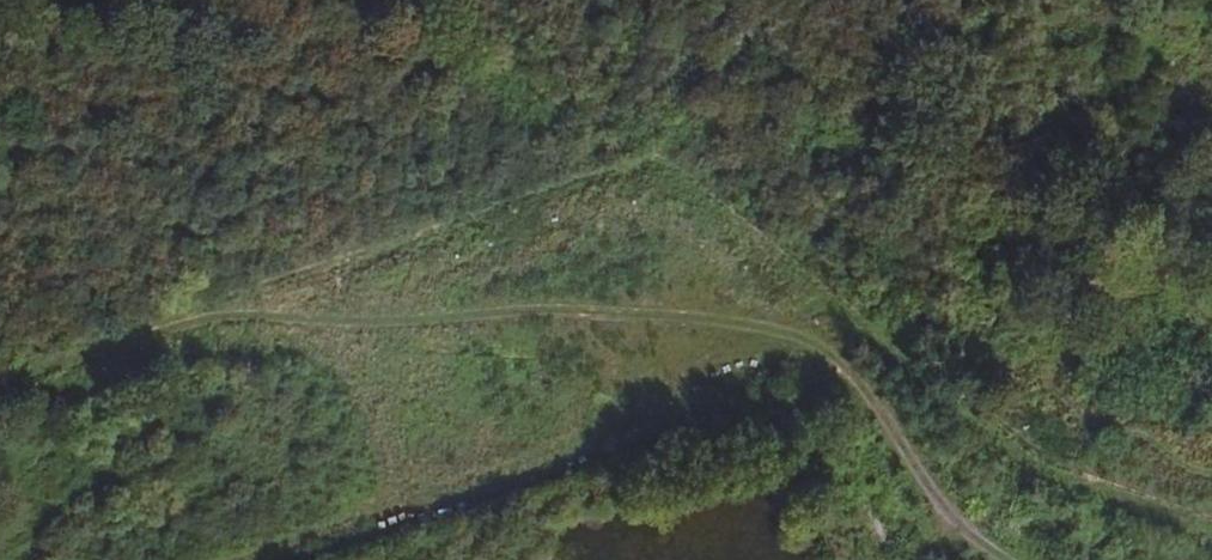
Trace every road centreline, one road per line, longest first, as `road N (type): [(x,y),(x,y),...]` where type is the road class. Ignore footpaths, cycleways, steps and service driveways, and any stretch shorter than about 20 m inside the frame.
road 1 (track): [(1015,559),(958,518),(884,423),(851,341)]

